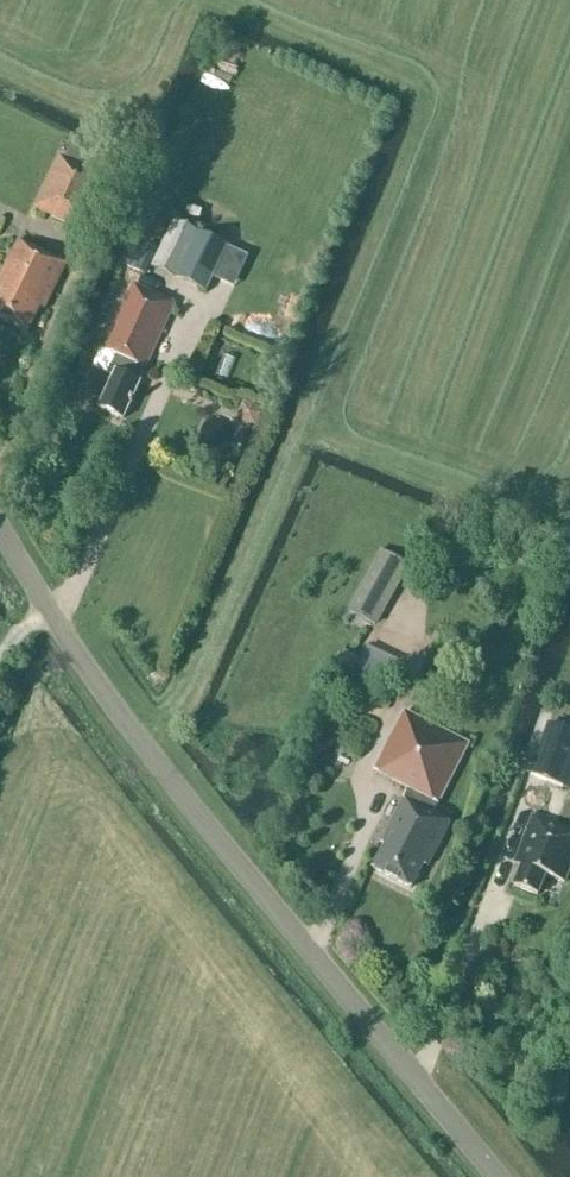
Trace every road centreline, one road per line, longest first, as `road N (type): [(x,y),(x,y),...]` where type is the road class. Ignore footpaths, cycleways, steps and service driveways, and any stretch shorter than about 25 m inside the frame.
road 1 (unclassified): [(496,1176),(79,659),(0,530)]

